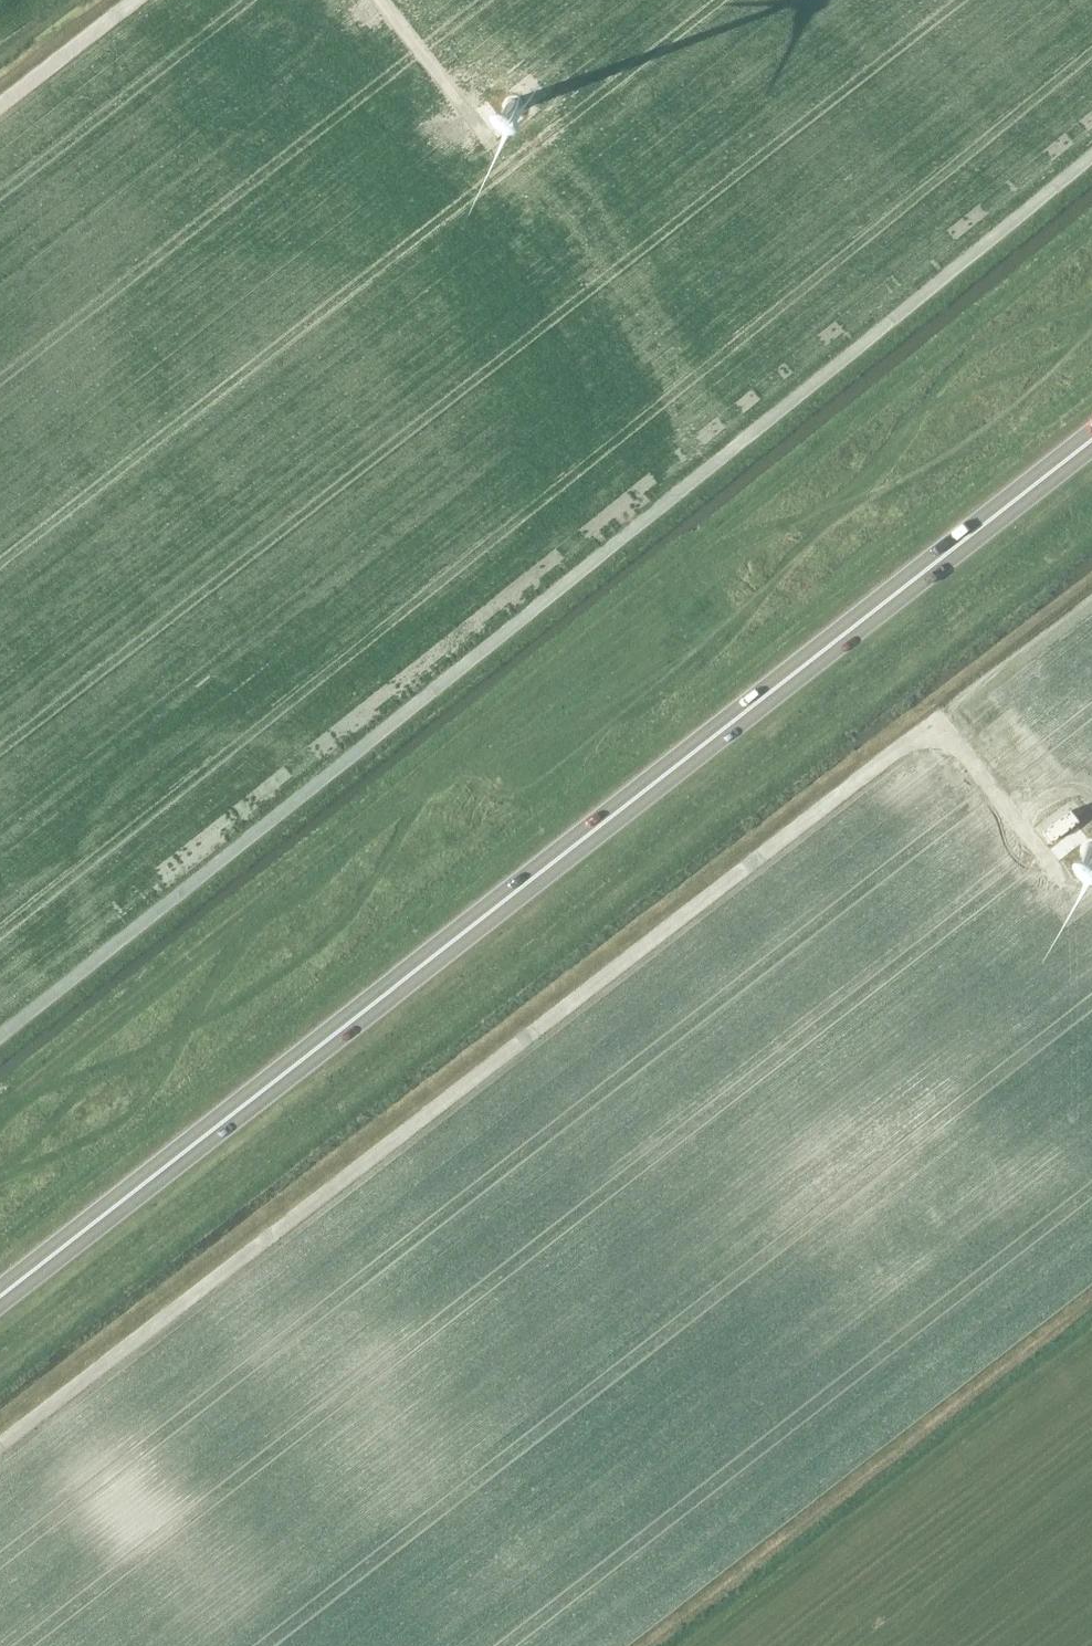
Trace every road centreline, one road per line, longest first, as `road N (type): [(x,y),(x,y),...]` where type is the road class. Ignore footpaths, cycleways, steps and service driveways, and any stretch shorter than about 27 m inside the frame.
road 1 (trunk): [(0,1290),(1091,437)]
road 2 (unclassified): [(0,1446),(917,736),(961,741),(1072,861)]

